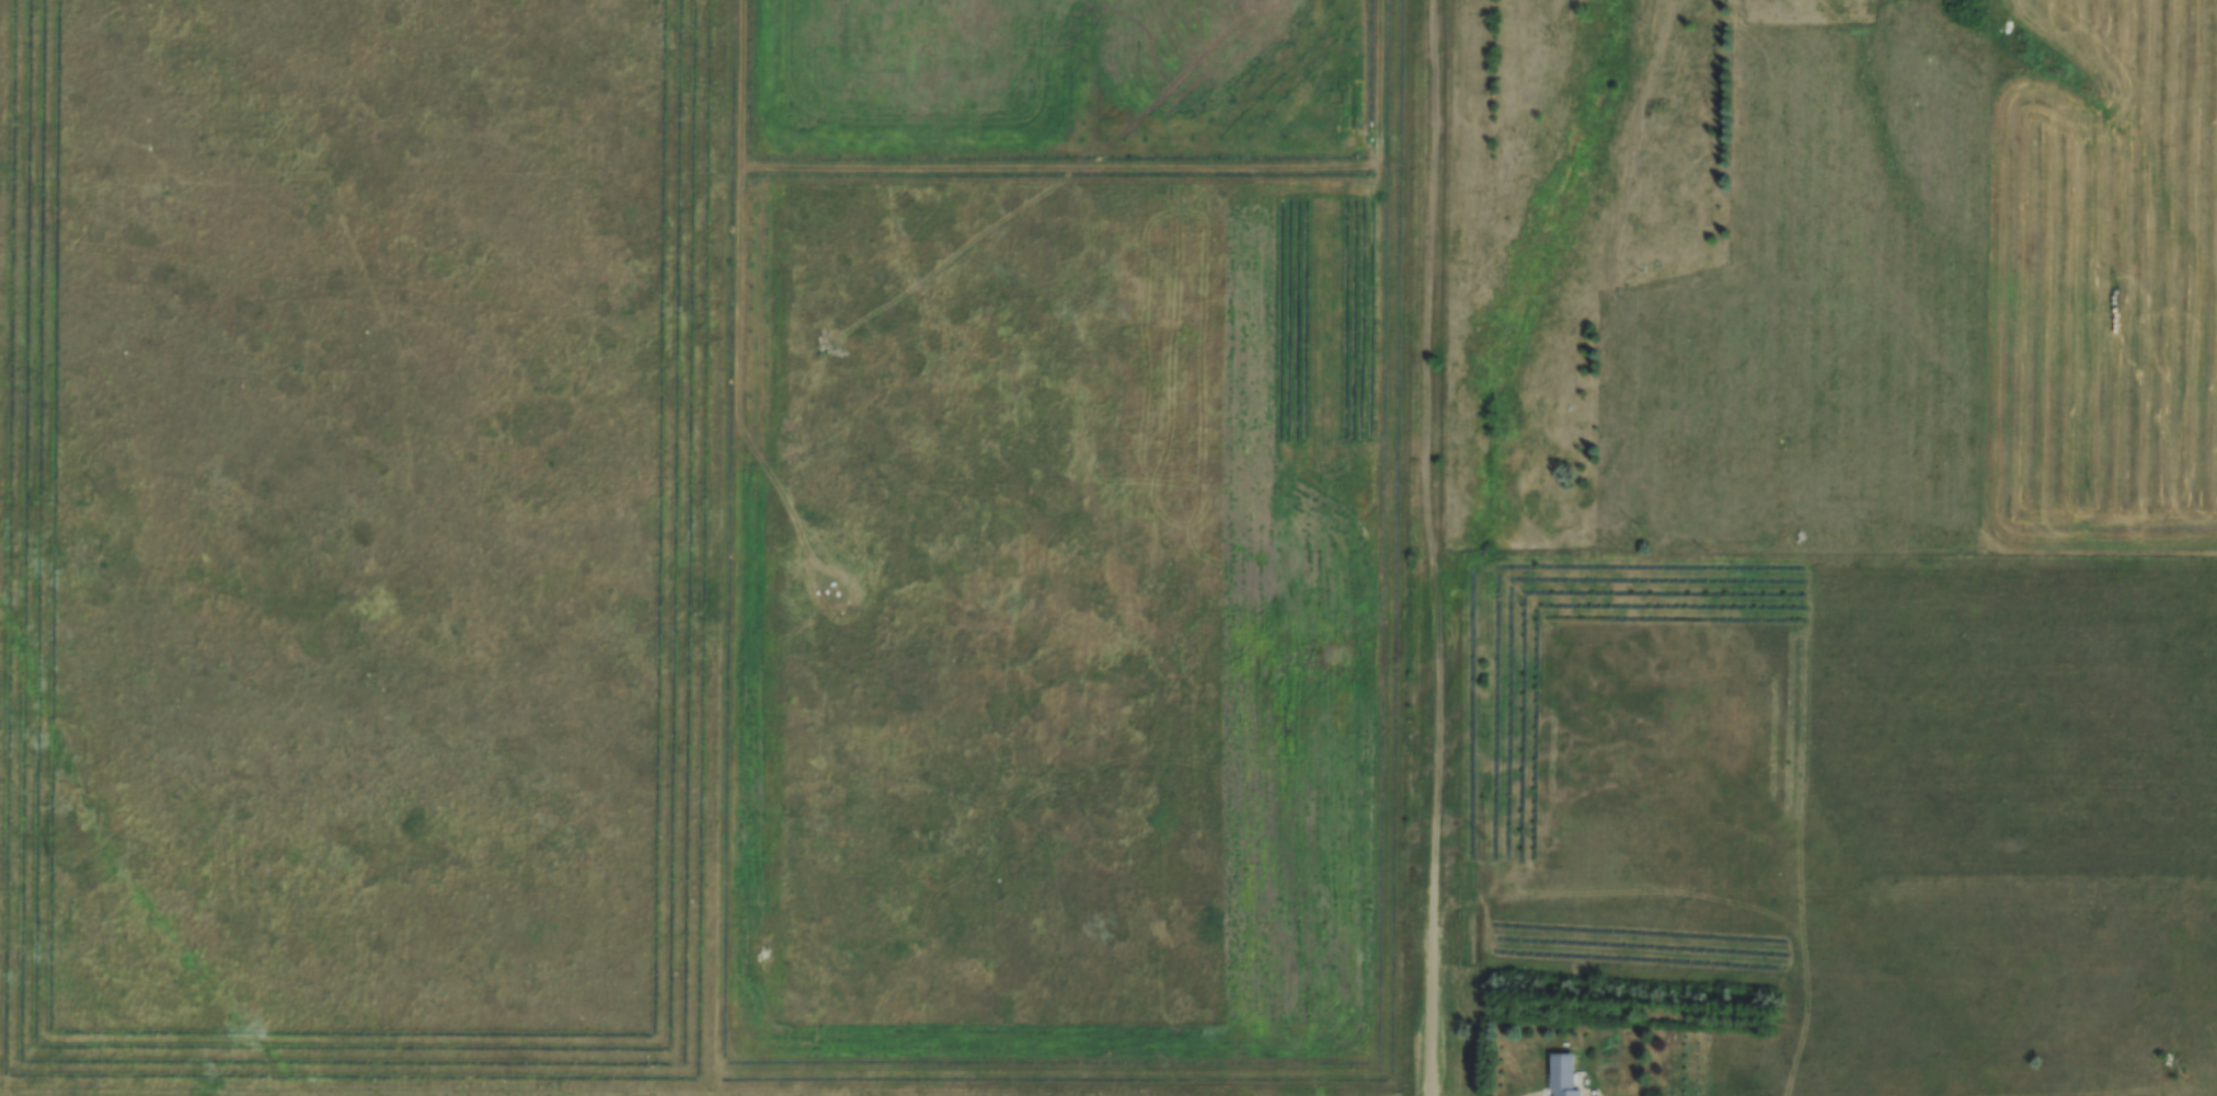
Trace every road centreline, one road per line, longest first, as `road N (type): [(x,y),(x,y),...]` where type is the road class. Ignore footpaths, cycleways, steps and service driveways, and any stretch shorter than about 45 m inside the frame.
road 1 (track): [(1434,872),(1429,0)]

